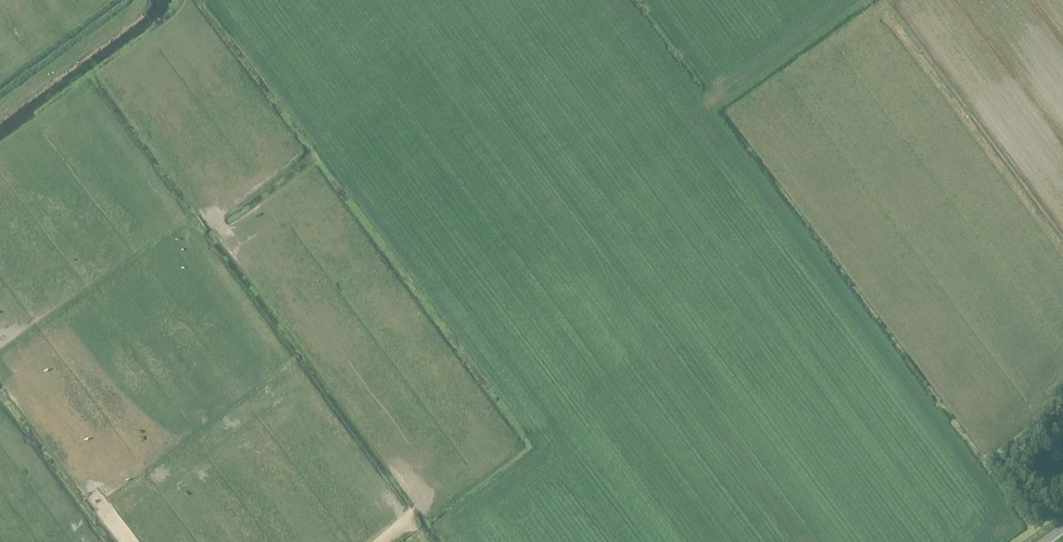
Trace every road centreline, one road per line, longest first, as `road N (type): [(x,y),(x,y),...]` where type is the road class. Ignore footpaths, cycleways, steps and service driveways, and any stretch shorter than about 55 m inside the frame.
road 1 (track): [(0,109),(140,0)]

